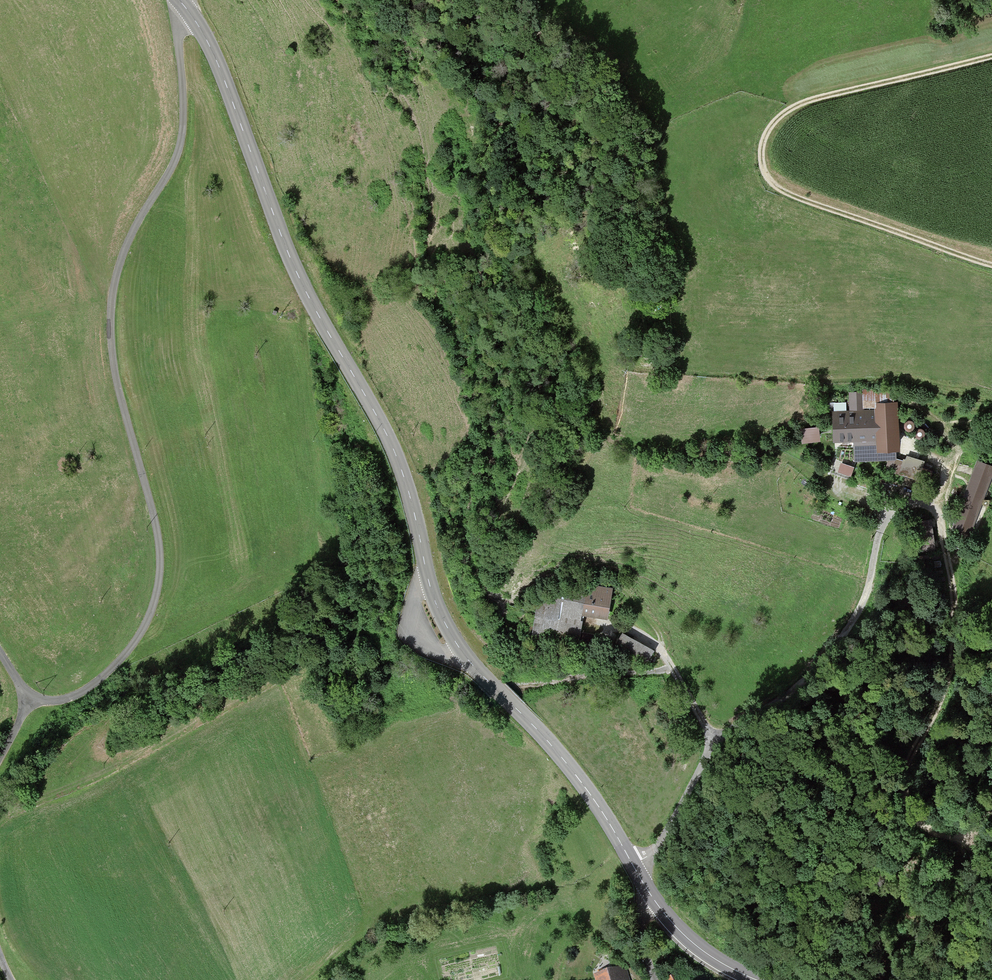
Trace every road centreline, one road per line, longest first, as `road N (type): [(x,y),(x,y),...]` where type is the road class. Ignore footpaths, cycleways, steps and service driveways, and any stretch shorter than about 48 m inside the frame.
road 1 (tertiary): [(179,0),(217,62),(306,292),(387,435),(434,599),(455,641),(589,792),(661,910),(716,960),(757,979)]
road 2 (track): [(632,864),(654,850),(715,741),(796,683),(853,621),(885,520),(909,504),(934,507),(946,525),(958,587),(941,697),(910,753),(904,801),(936,833),(962,835),(991,819)]
road 3 (track): [(183,0),(180,144),(125,245),(108,332),(151,515),(155,594),(124,655),(95,682),(63,700),(27,700)]
road 4 (track): [(312,402),(338,510),(330,656),(368,707),(385,713),(513,686),(671,671),(715,741)]
road 5 (track): [(991,266),(795,198),(765,178),(760,151),(775,117),(814,97),(991,55)]
road 6 (track): [(502,257),(580,427),(665,456),(782,446)]
road 7 (track): [(890,515),(792,459),(782,446)]

